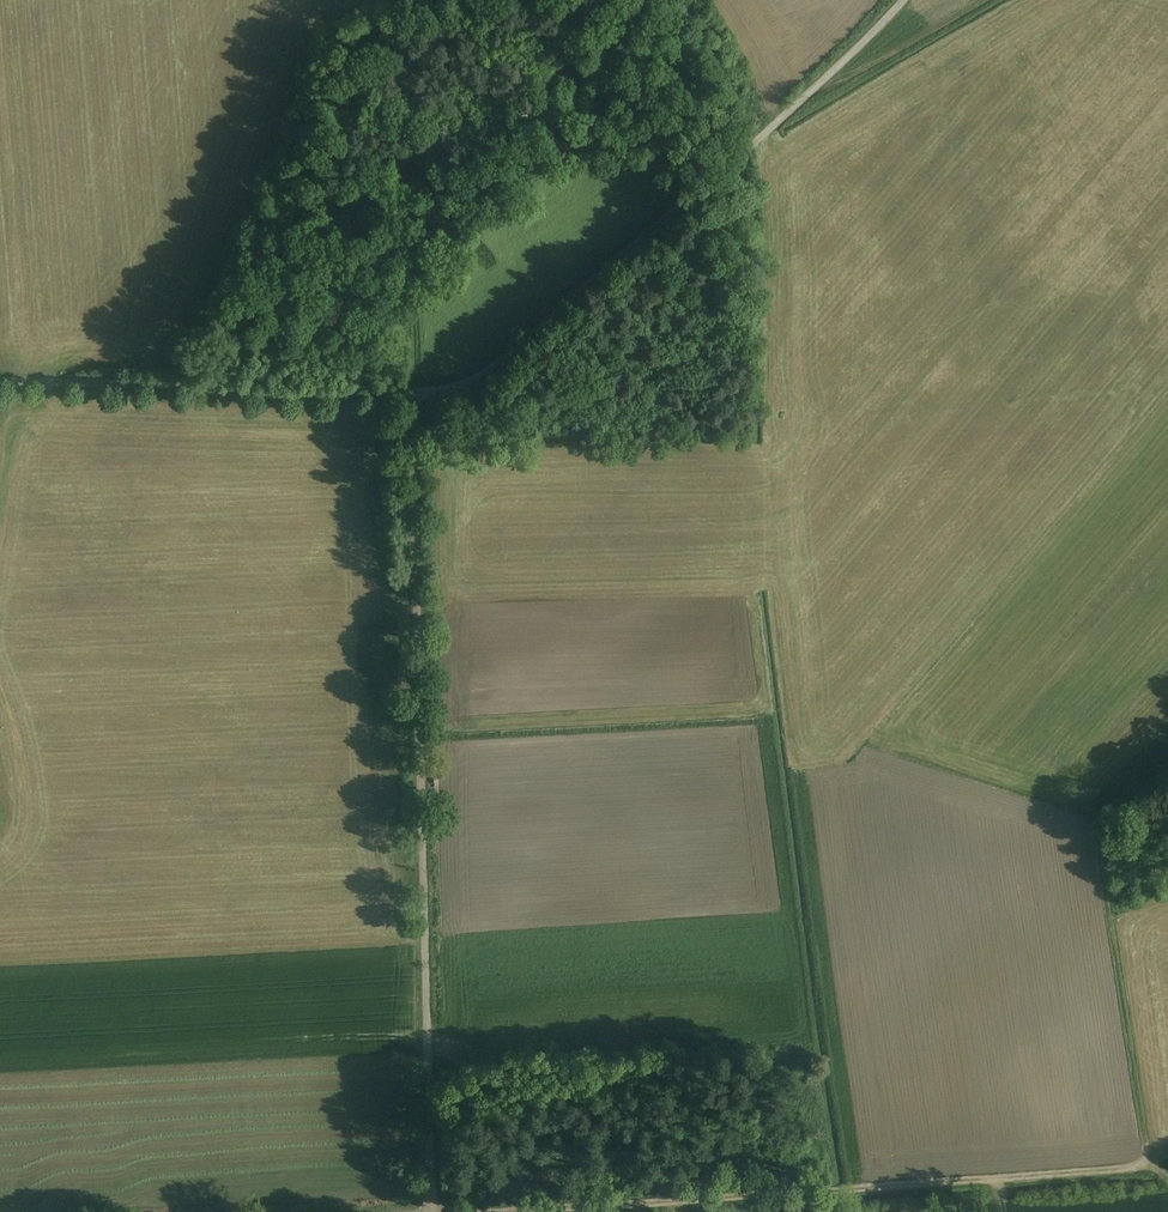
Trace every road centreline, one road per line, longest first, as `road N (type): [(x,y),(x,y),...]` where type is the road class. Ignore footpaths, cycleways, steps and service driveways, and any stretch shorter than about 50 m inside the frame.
road 1 (track): [(486,1211),(1134,1170),(1144,1149),(1100,825)]
road 2 (unclassified): [(414,393),(440,1211)]
road 3 (unclassified): [(414,393),(483,368),(532,337),(825,80),(903,0)]
road 4 (unclassified): [(414,393),(0,379)]

